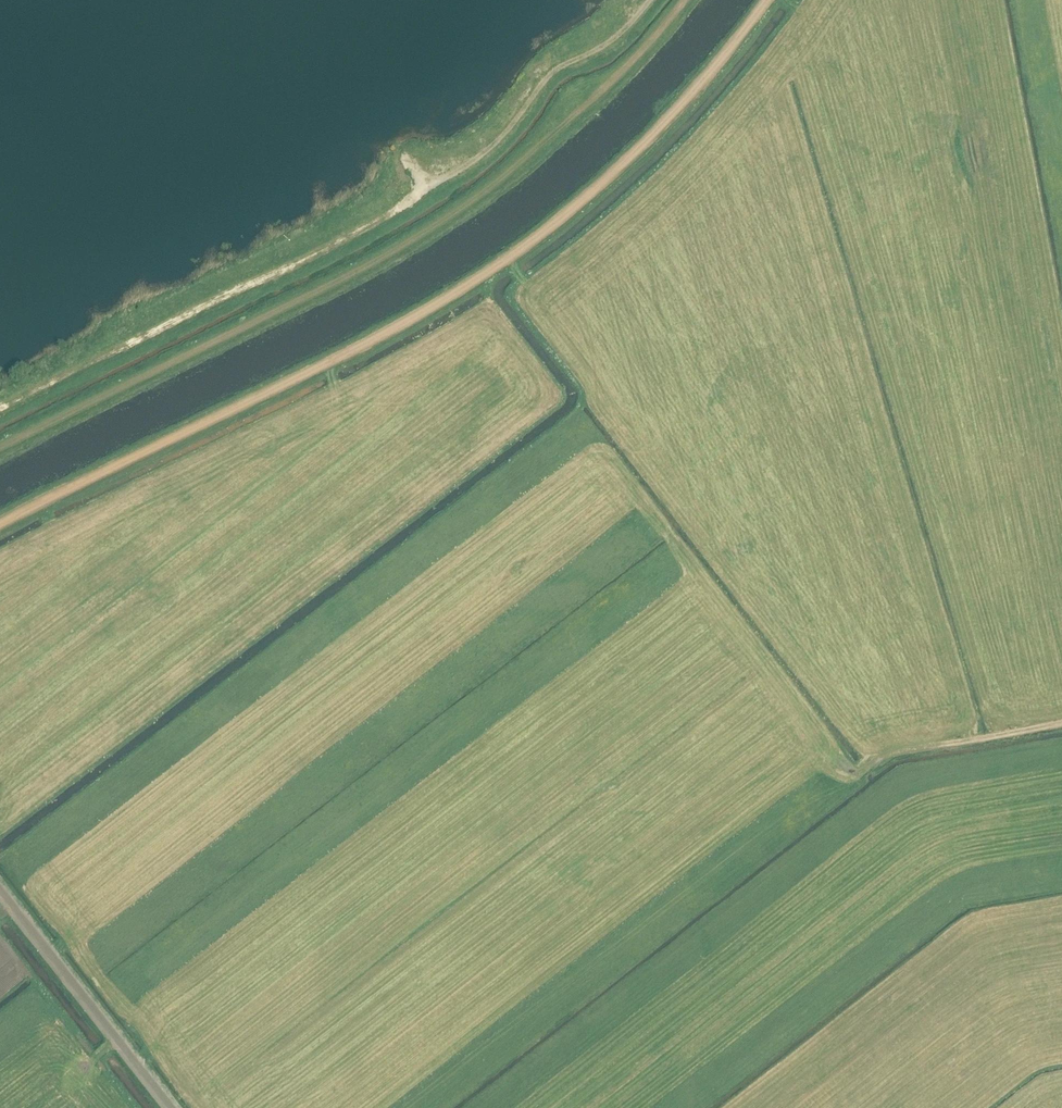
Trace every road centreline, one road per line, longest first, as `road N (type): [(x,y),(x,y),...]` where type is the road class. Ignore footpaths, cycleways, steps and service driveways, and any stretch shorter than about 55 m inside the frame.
road 1 (track): [(0,526),(403,325),(481,277),(619,169),(766,0)]
road 2 (unclassified): [(171,1107),(0,890)]

